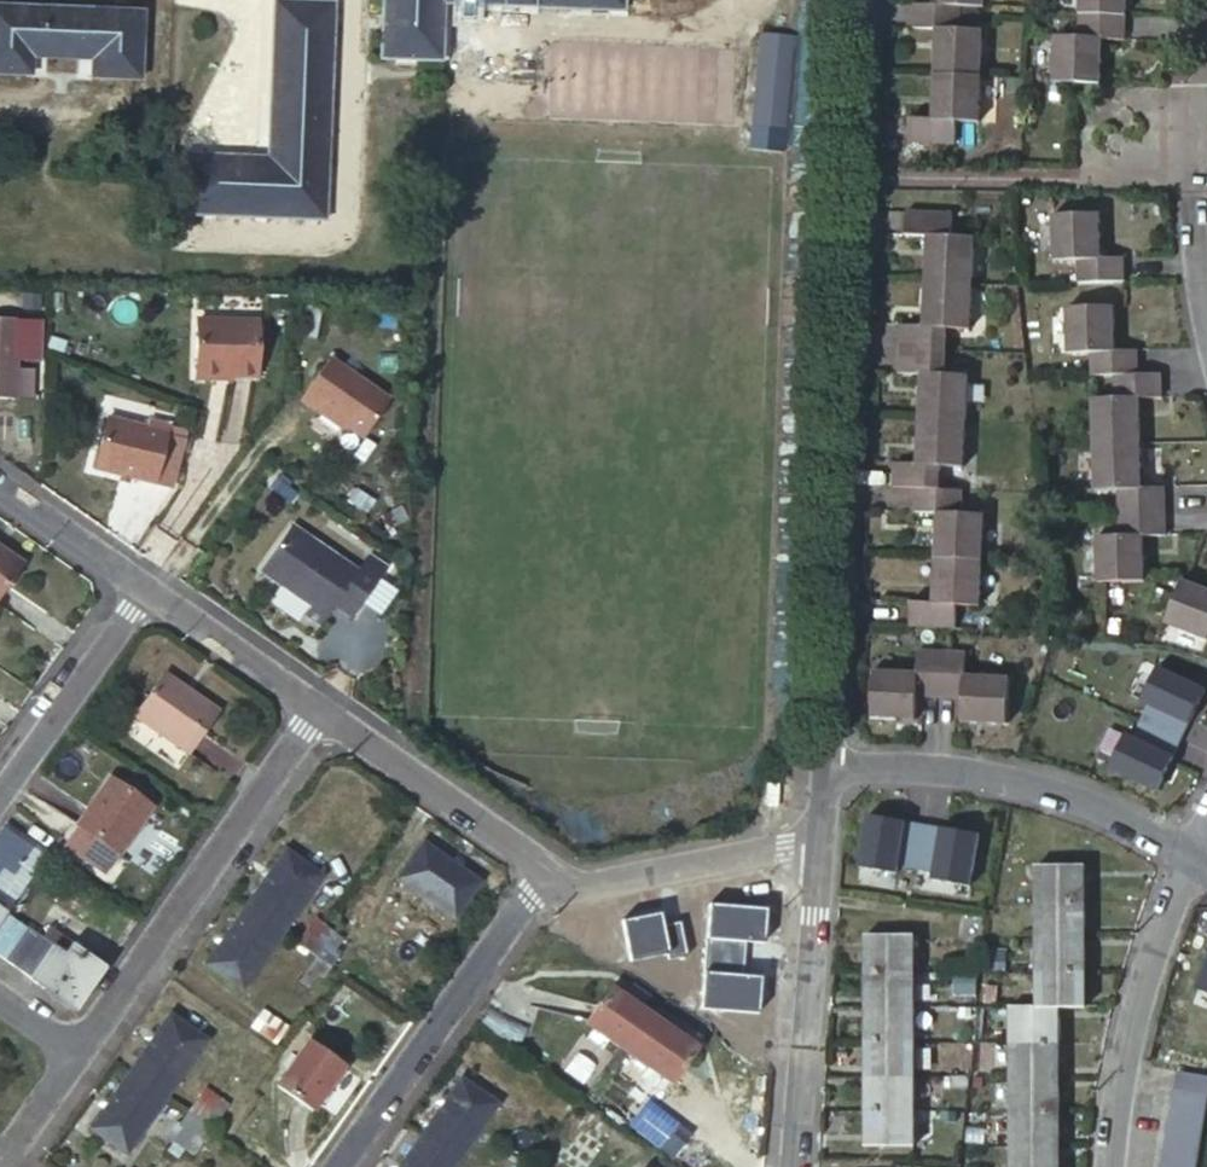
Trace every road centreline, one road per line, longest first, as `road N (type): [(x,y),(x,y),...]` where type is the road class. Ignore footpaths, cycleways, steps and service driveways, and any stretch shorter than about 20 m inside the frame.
road 1 (residential): [(861,0),(823,765)]
road 2 (residential): [(78,1050),(321,713)]
road 3 (residential): [(823,765),(926,763),(1016,777),(1155,829),(1191,853)]
road 4 (residential): [(340,1166),(540,888),(568,883)]
road 5 (residential): [(820,840),(794,1166)]
road 6 (residential): [(1110,1166),(1133,1003),(1191,853)]
road 7 (residential): [(1206,311),(1192,189),(1203,0)]
road 8 (residential): [(321,713),(568,883)]
road 9 (residential): [(568,883),(820,840)]
road 10 (residential): [(0,791),(140,590)]
road 11 (residential): [(140,590),(321,713)]
road 12 (residential): [(0,491),(140,590)]
road 13 (residential): [(0,1159),(78,1050)]

